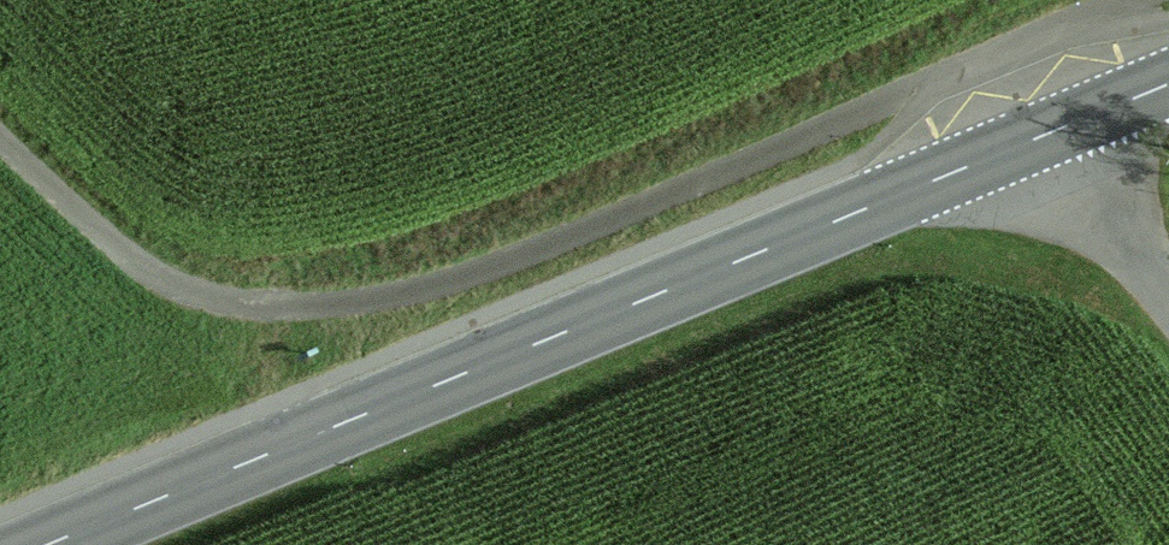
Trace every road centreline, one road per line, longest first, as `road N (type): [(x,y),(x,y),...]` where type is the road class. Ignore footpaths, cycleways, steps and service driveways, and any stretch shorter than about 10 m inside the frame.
road 1 (track): [(0,136),(157,284),(292,304),(498,264),(1029,37),(1036,49)]
road 2 (secondary): [(1074,117),(45,544)]
road 3 (residential): [(1074,117),(1168,290)]

